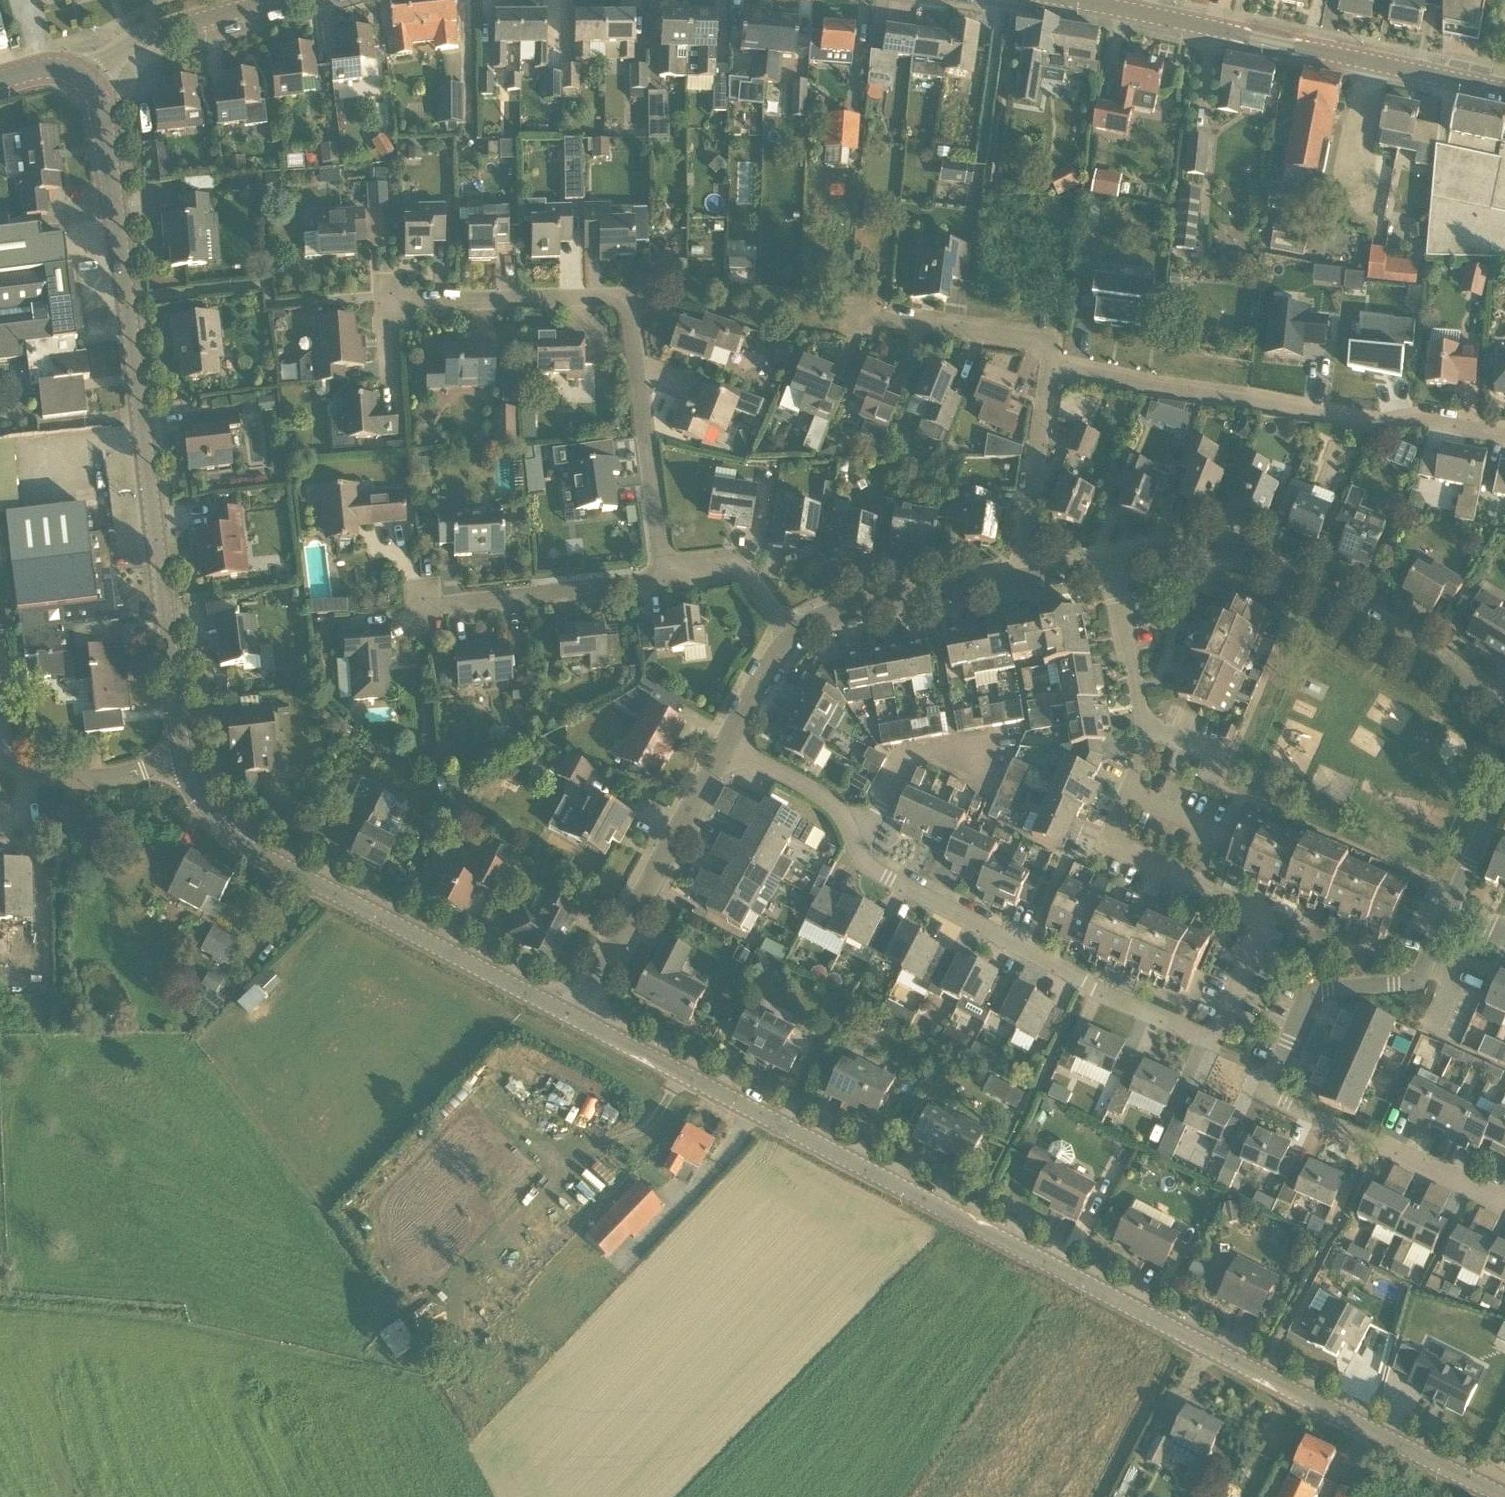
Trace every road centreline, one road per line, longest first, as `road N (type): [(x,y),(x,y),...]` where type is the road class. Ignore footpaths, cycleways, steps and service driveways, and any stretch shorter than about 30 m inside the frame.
road 1 (tertiary): [(1498,1496),(571,1019)]
road 2 (tertiary): [(184,758),(102,119),(87,82)]
road 3 (residential): [(1197,1037),(1212,1035),(1224,1017),(1260,932),(1257,910),(1115,839),(1147,728),(1107,564)]
road 4 (residential): [(666,574),(634,316),(618,295),(388,300),(390,364)]
road 5 (residential): [(1197,1037),(880,868),(831,798),(726,749)]
road 6 (residential): [(1504,1201),(1271,1089),(1310,996),(1321,986),(1420,980),(1447,909)]
road 7 (tertiary): [(571,1019),(249,857),(215,823),(184,758)]
road 8 (residential): [(1504,430),(1433,418),(1373,423),(1055,373)]
road 9 (residential): [(1107,564),(1221,546),(1257,559),(1504,714)]
road 10 (residential): [(1073,0),(1504,90)]
road 11 (residential): [(571,1019),(726,749)]
road 12 (residential): [(417,608),(666,574)]
road 13 (residential): [(788,635),(808,620),(1020,579)]
road 14 (residential): [(1055,373),(1052,351),(1032,333),(851,312)]
road 15 (residential): [(1020,579),(1055,373)]
road 16 (residential): [(87,82),(130,44),(163,29),(270,0)]
road 17 (residential): [(184,758),(95,780),(0,760)]
road 18 (residential): [(788,635),(753,581),(729,570),(666,574)]
road 19 (residential): [(1447,909),(1504,771)]
road 20 (residential): [(726,749),(788,635)]

